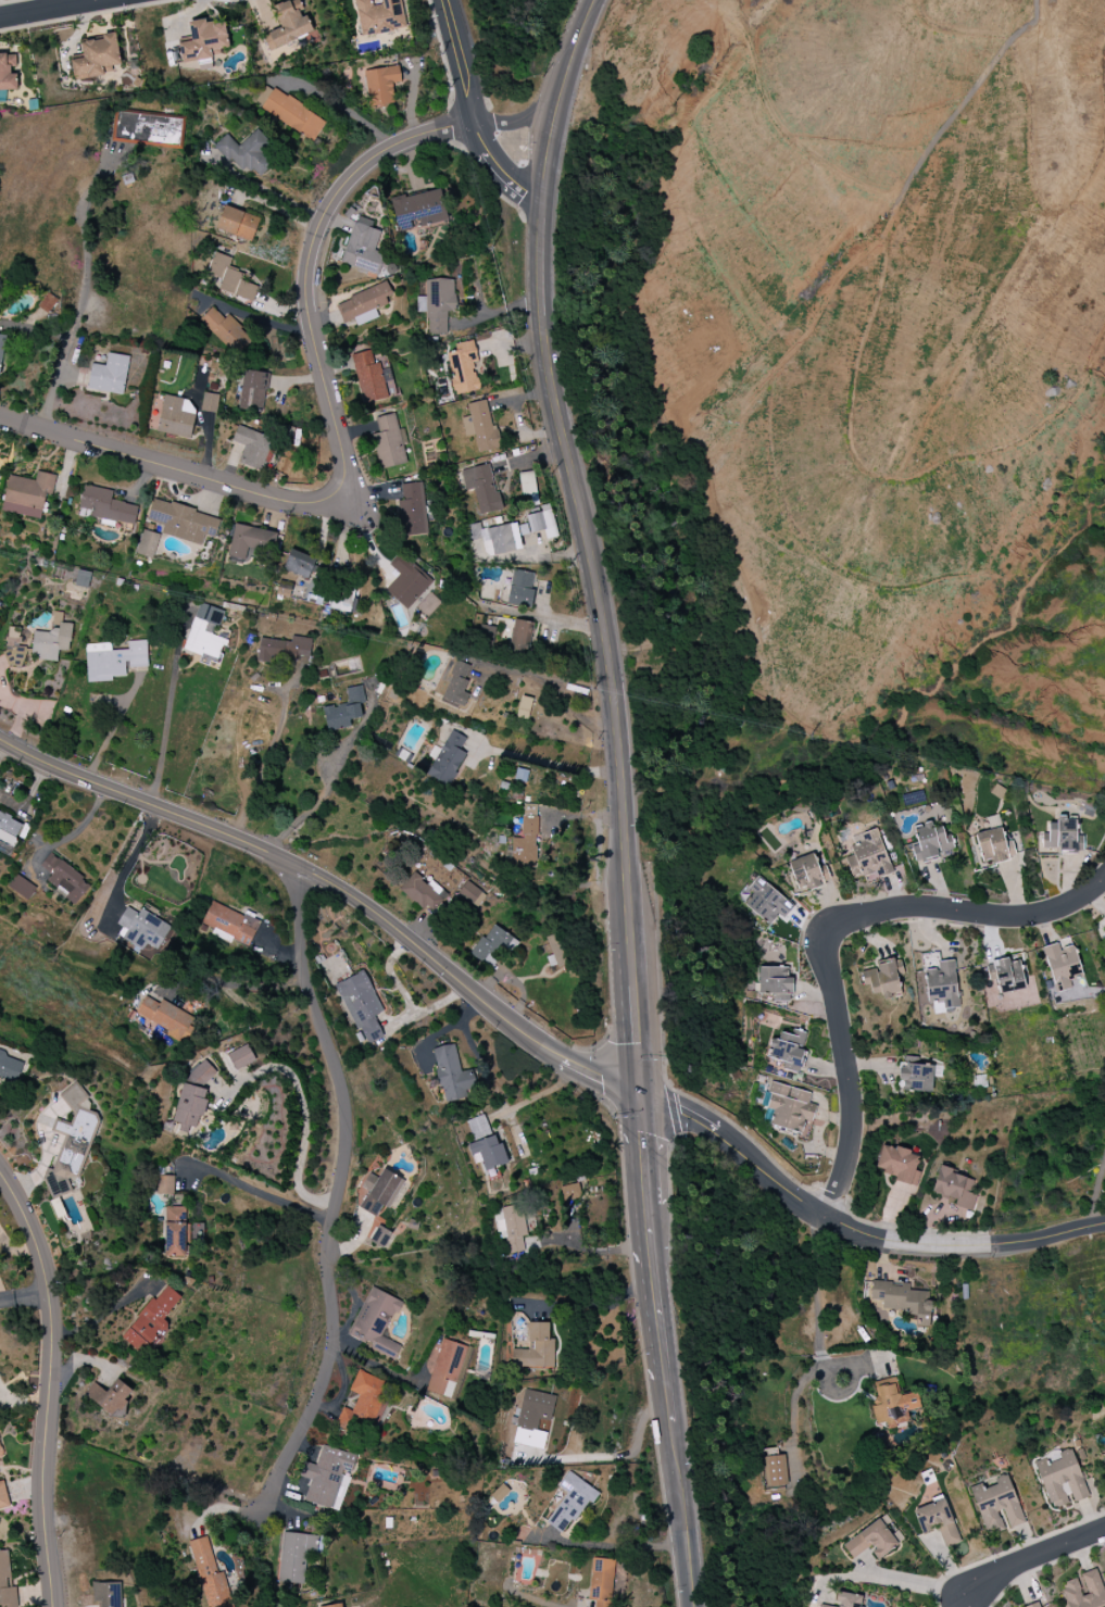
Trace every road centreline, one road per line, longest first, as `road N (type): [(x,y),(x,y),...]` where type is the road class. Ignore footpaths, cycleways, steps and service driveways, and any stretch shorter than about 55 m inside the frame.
road 1 (tertiary): [(0,740),(303,870),(386,921),(553,1059),(641,1100)]
road 2 (secondary): [(539,314),(607,624),(635,987)]
road 3 (residential): [(303,870),(300,967),(341,1087),(348,1145),(328,1252),(331,1344),(310,1414),(265,1499)]
road 4 (residential): [(820,1219),(851,1139),(831,965),(843,934),(862,919),(1055,912),(1104,878)]
road 5 (residential): [(477,120),(400,145),(363,166),(312,242),(305,297),(344,460),(334,497)]
road 6 (residential): [(0,1168),(34,1226),(48,1278),(45,1529),(53,1606)]
road 7 (residential): [(641,1100),(706,1126),(846,1236),(987,1265)]
road 8 (residential): [(0,419),(286,503),(334,497)]
road 9 (residential): [(448,0),(489,154),(540,200)]
road 10 (secondary): [(540,200),(556,96),(597,0)]
road 11 (secondary): [(670,1423),(693,1606)]
road 12 (secondary): [(646,1205),(665,1380)]
road 13 (residential): [(965,1602),(996,1570),(1104,1530)]
road 14 (residential): [(987,1265),(996,1246),(1104,1225)]

